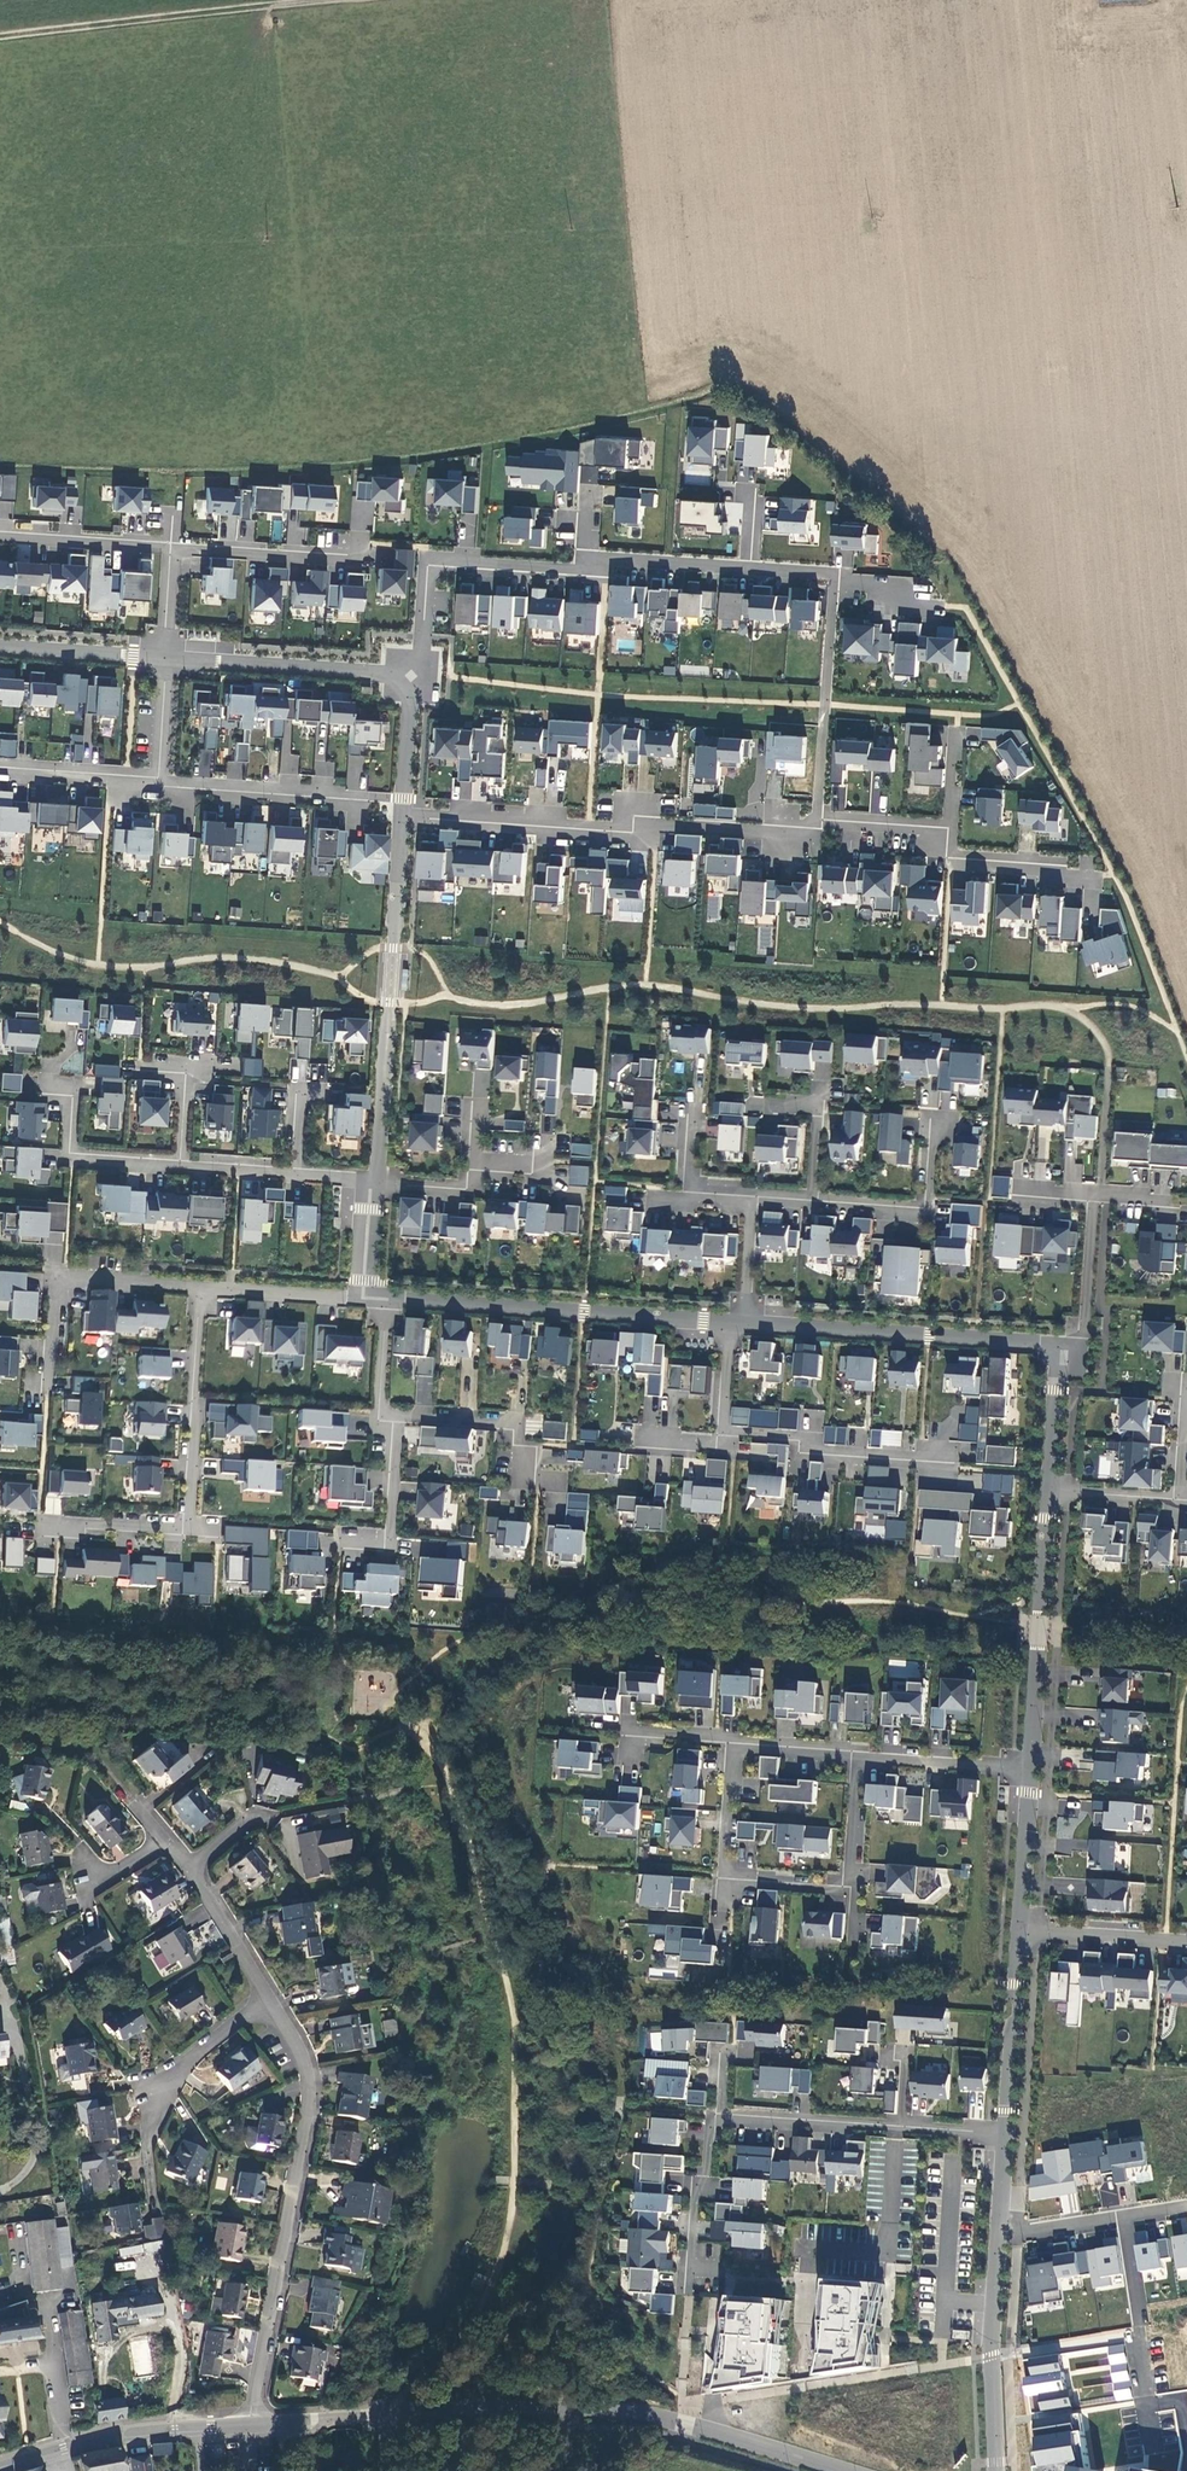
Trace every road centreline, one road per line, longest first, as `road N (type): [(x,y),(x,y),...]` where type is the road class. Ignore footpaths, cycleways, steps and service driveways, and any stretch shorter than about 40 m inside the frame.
road 1 (tertiary): [(839,2470),(615,2411),(532,2403),(248,2426)]
road 2 (residential): [(248,2426),(311,2100),(306,2053),(271,1994)]
road 3 (residential): [(402,816),(783,833),(819,819)]
road 4 (residential): [(201,1289),(186,1532),(56,1523)]
road 5 (residential): [(402,816),(377,1181)]
road 6 (residential): [(731,1323),(386,1301)]
road 7 (residential): [(1058,1344),(744,1324)]
road 8 (residential): [(1029,1770),(1048,1492)]
road 9 (residential): [(580,569),(430,561),(423,636),(410,674)]
road 10 (residential): [(271,1994),(173,2077),(157,2100),(146,2147),(151,2202)]
road 11 (residential): [(48,1391),(57,1278),(201,1289)]
road 12 (tertiary): [(248,2426),(129,2435),(0,2464)]
road 13 (residential): [(733,1881),(852,1888),(858,1757)]
road 14 (residential): [(819,819),(833,574)]
road 15 (residential): [(166,658),(410,674)]
road 16 (residential): [(994,2470),(1000,2228)]
road 17 (residential): [(724,1433),(939,1460)]
road 18 (residential): [(812,1201),(929,1209),(936,1123)]
road 19 (residential): [(1008,2134),(1020,1931)]
road 20 (residential): [(181,1164),(69,1156),(72,1092),(46,1090)]
road 21 (residential): [(395,1413),(512,1423),(530,1481),(554,1482)]
road 22 (residential): [(160,784),(360,800)]
road 23 (residential): [(716,2119),(709,2177),(694,2176),(690,2270),(707,2271)]
road 24 (residential): [(1146,2396),(1123,2215)]
road 25 (residential): [(171,547),(353,557)]
road 26 (residential): [(897,2129),(716,2119)]
road 27 (residential): [(395,1413),(385,1546),(339,1542)]
road 28 (residential): [(1058,1344),(1083,1346),(1094,1195)]
road 29 (residential): [(951,829),(950,854),(1040,861),(1096,876)]
road 30 (residential): [(750,568),(618,559),(580,569)]
road 31 (residential): [(1029,1770),(858,1757)]
road 32 (residential): [(0,535),(171,547)]
road 33 (residential): [(0,647),(166,658)]
road 34 (residential): [(1020,1931),(1186,1942)]
road 35 (residential): [(364,1299),(201,1289)]
road 36 (residential): [(1020,1931),(1029,1770)]
road 37 (residential): [(0,770),(160,784)]
road 38 (residential): [(1048,1492),(1058,1344)]
road 39 (residential): [(271,1994),(192,1870)]
road 40 (residential): [(410,674),(402,816)]
road 41 (residential): [(734,1746),(725,1874),(733,1881)]
road 42 (residential): [(819,819),(951,829)]
road 43 (residential): [(1048,1492),(1180,1500)]
road 44 (residential): [(181,1164),(191,1068),(157,1066)]
road 45 (residential): [(386,1301),(380,1413),(395,1413)]
road 46 (residential): [(166,658),(160,784)]
road 47 (residential): [(858,1757),(734,1746)]
road 48 (residential): [(1123,2215),(1000,2228)]
road 49 (residential): [(812,1201),(819,1107),(791,1105)]

